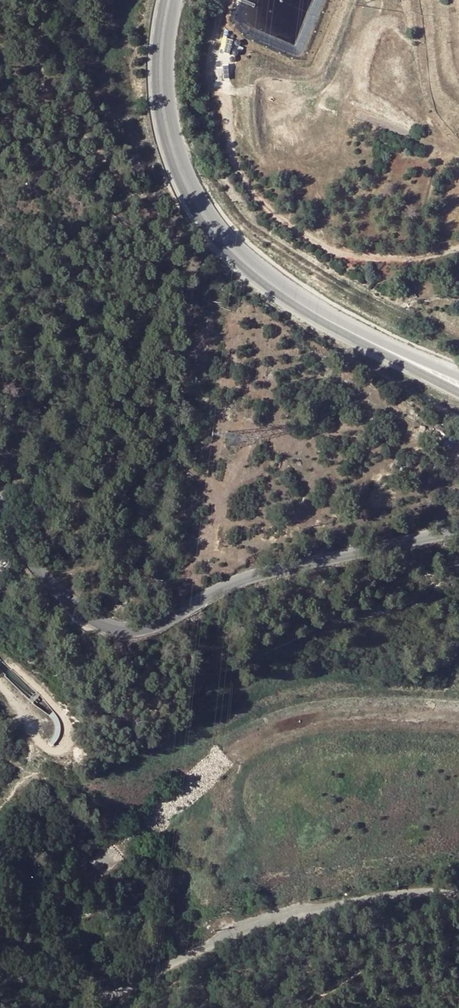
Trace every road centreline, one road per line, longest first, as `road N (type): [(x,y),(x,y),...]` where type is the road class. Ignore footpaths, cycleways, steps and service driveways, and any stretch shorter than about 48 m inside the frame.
road 1 (tertiary): [(458,531),(257,573),(146,628),(122,629),(78,612),(31,563),(0,504)]
road 2 (unclassified): [(0,970),(73,995),(116,991),(253,924),(343,901),(458,891)]
road 3 (tertiary): [(373,344),(305,308),(238,260),(190,198),(162,90),(173,0)]

